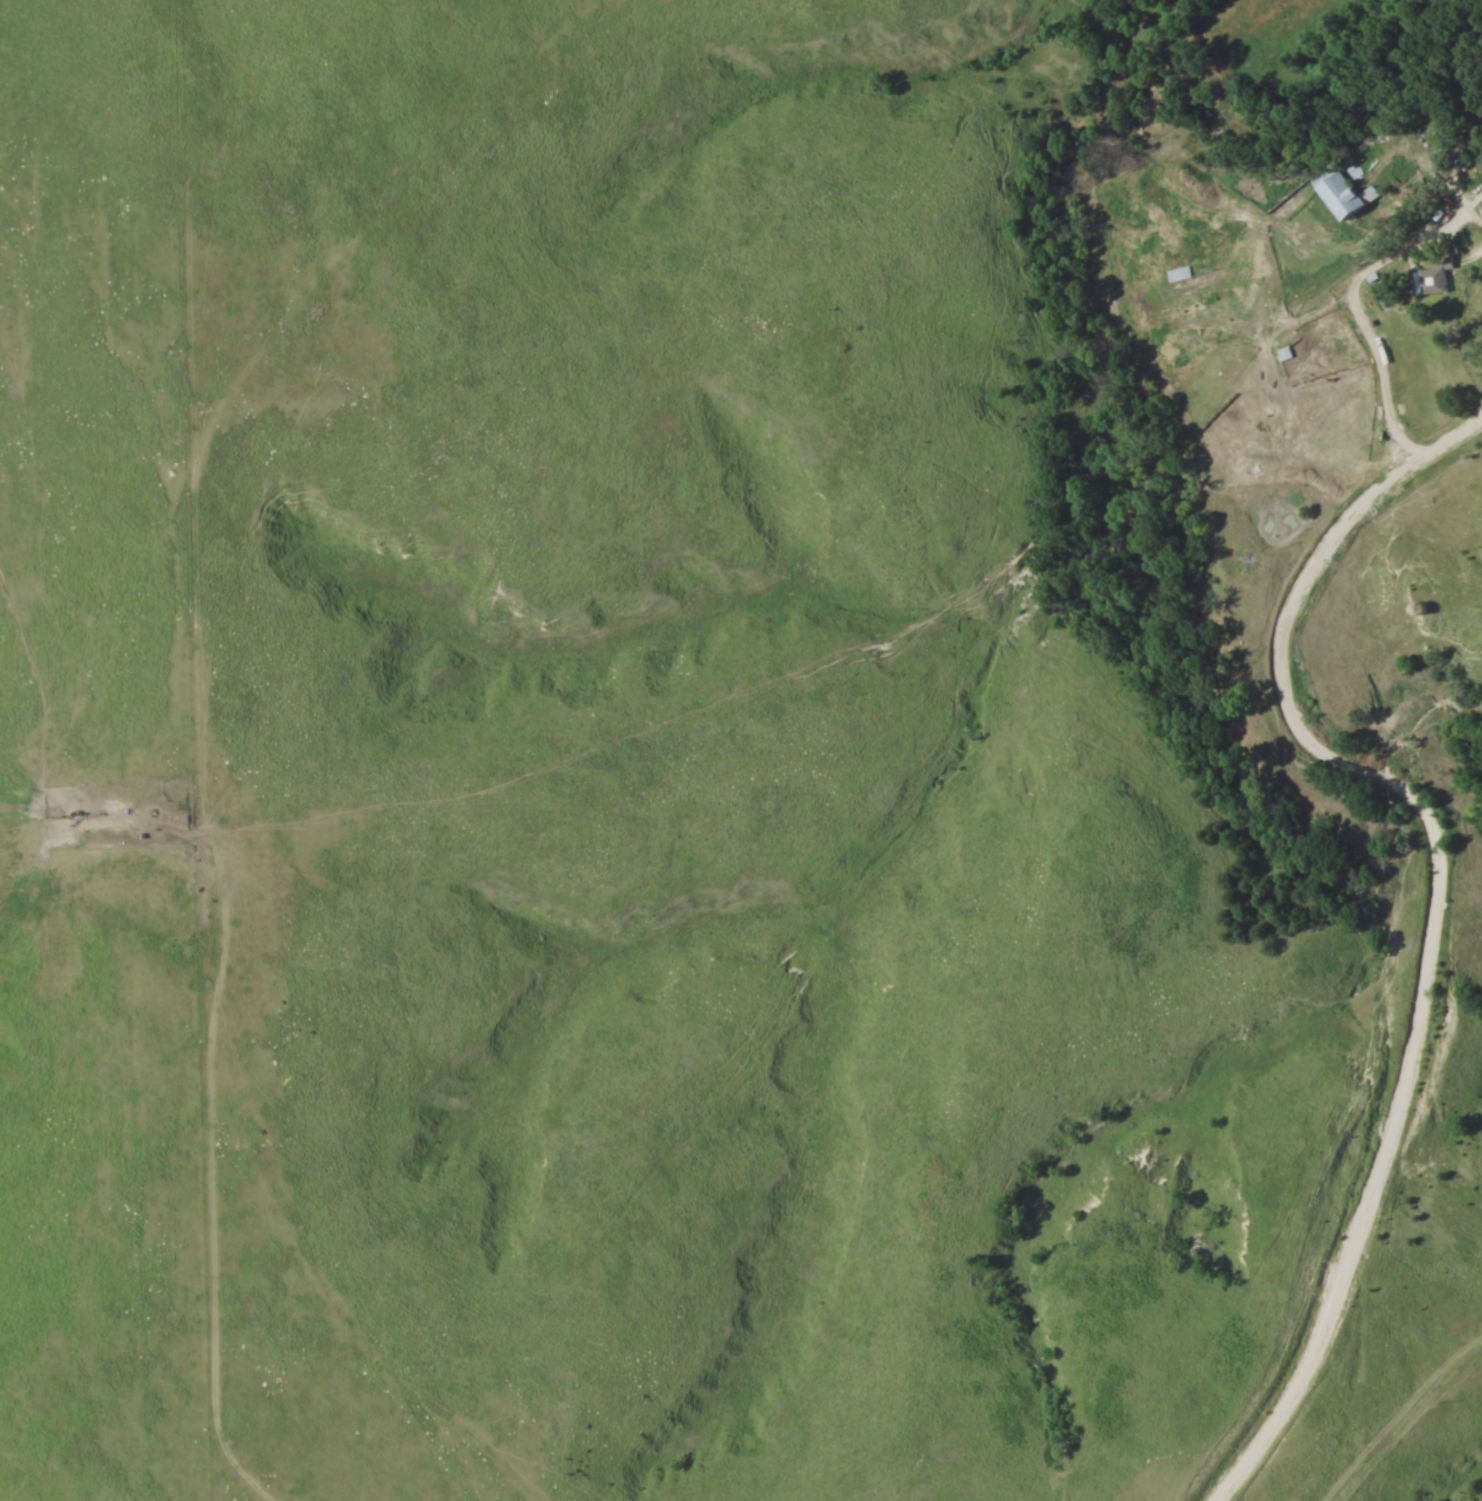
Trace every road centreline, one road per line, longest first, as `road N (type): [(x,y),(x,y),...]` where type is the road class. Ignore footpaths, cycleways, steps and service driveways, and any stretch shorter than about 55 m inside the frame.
road 1 (residential): [(1481,415),(1381,486),(1321,550),(1284,635),(1282,671),(1297,733),(1325,758),(1406,794),(1420,809),(1439,851),(1440,893),(1385,1153),(1299,1371),(1213,1500)]

